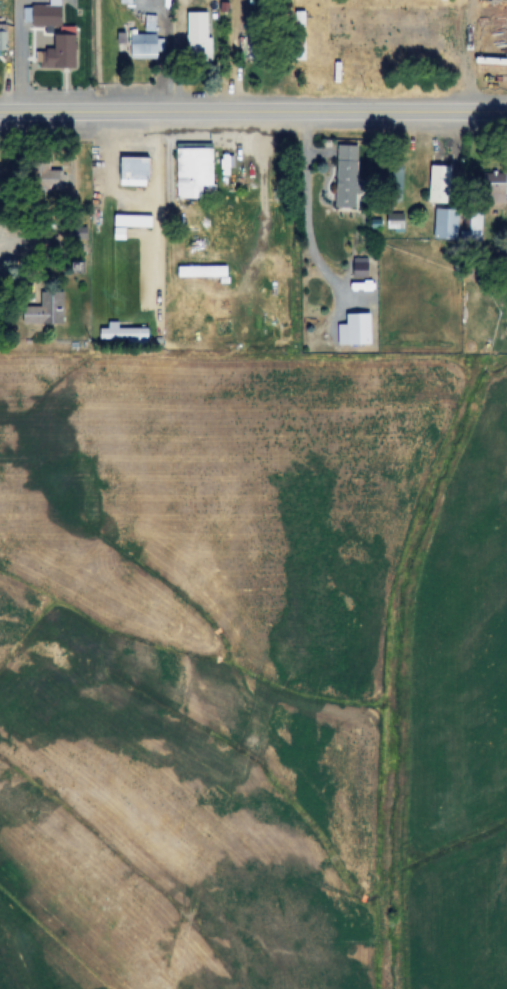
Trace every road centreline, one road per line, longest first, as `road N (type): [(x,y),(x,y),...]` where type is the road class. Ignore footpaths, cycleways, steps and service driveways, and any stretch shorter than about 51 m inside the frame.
road 1 (primary): [(506,111),(0,112)]

